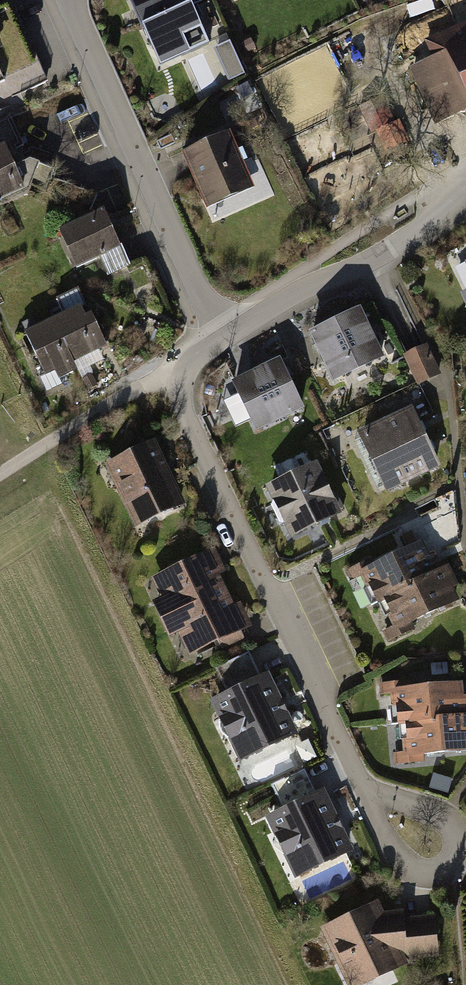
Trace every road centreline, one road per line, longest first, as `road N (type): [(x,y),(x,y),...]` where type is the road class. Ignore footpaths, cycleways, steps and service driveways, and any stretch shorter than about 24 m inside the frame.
road 1 (residential): [(182,366),(180,405),(367,796)]
road 2 (residential): [(70,0),(223,340)]
road 3 (residential): [(465,186),(437,226),(307,287),(223,340)]
road 4 (residential): [(367,796),(398,862),(423,875),(448,875),(459,860),(461,834),(446,818)]
road 5 (residential): [(182,366),(39,451)]

